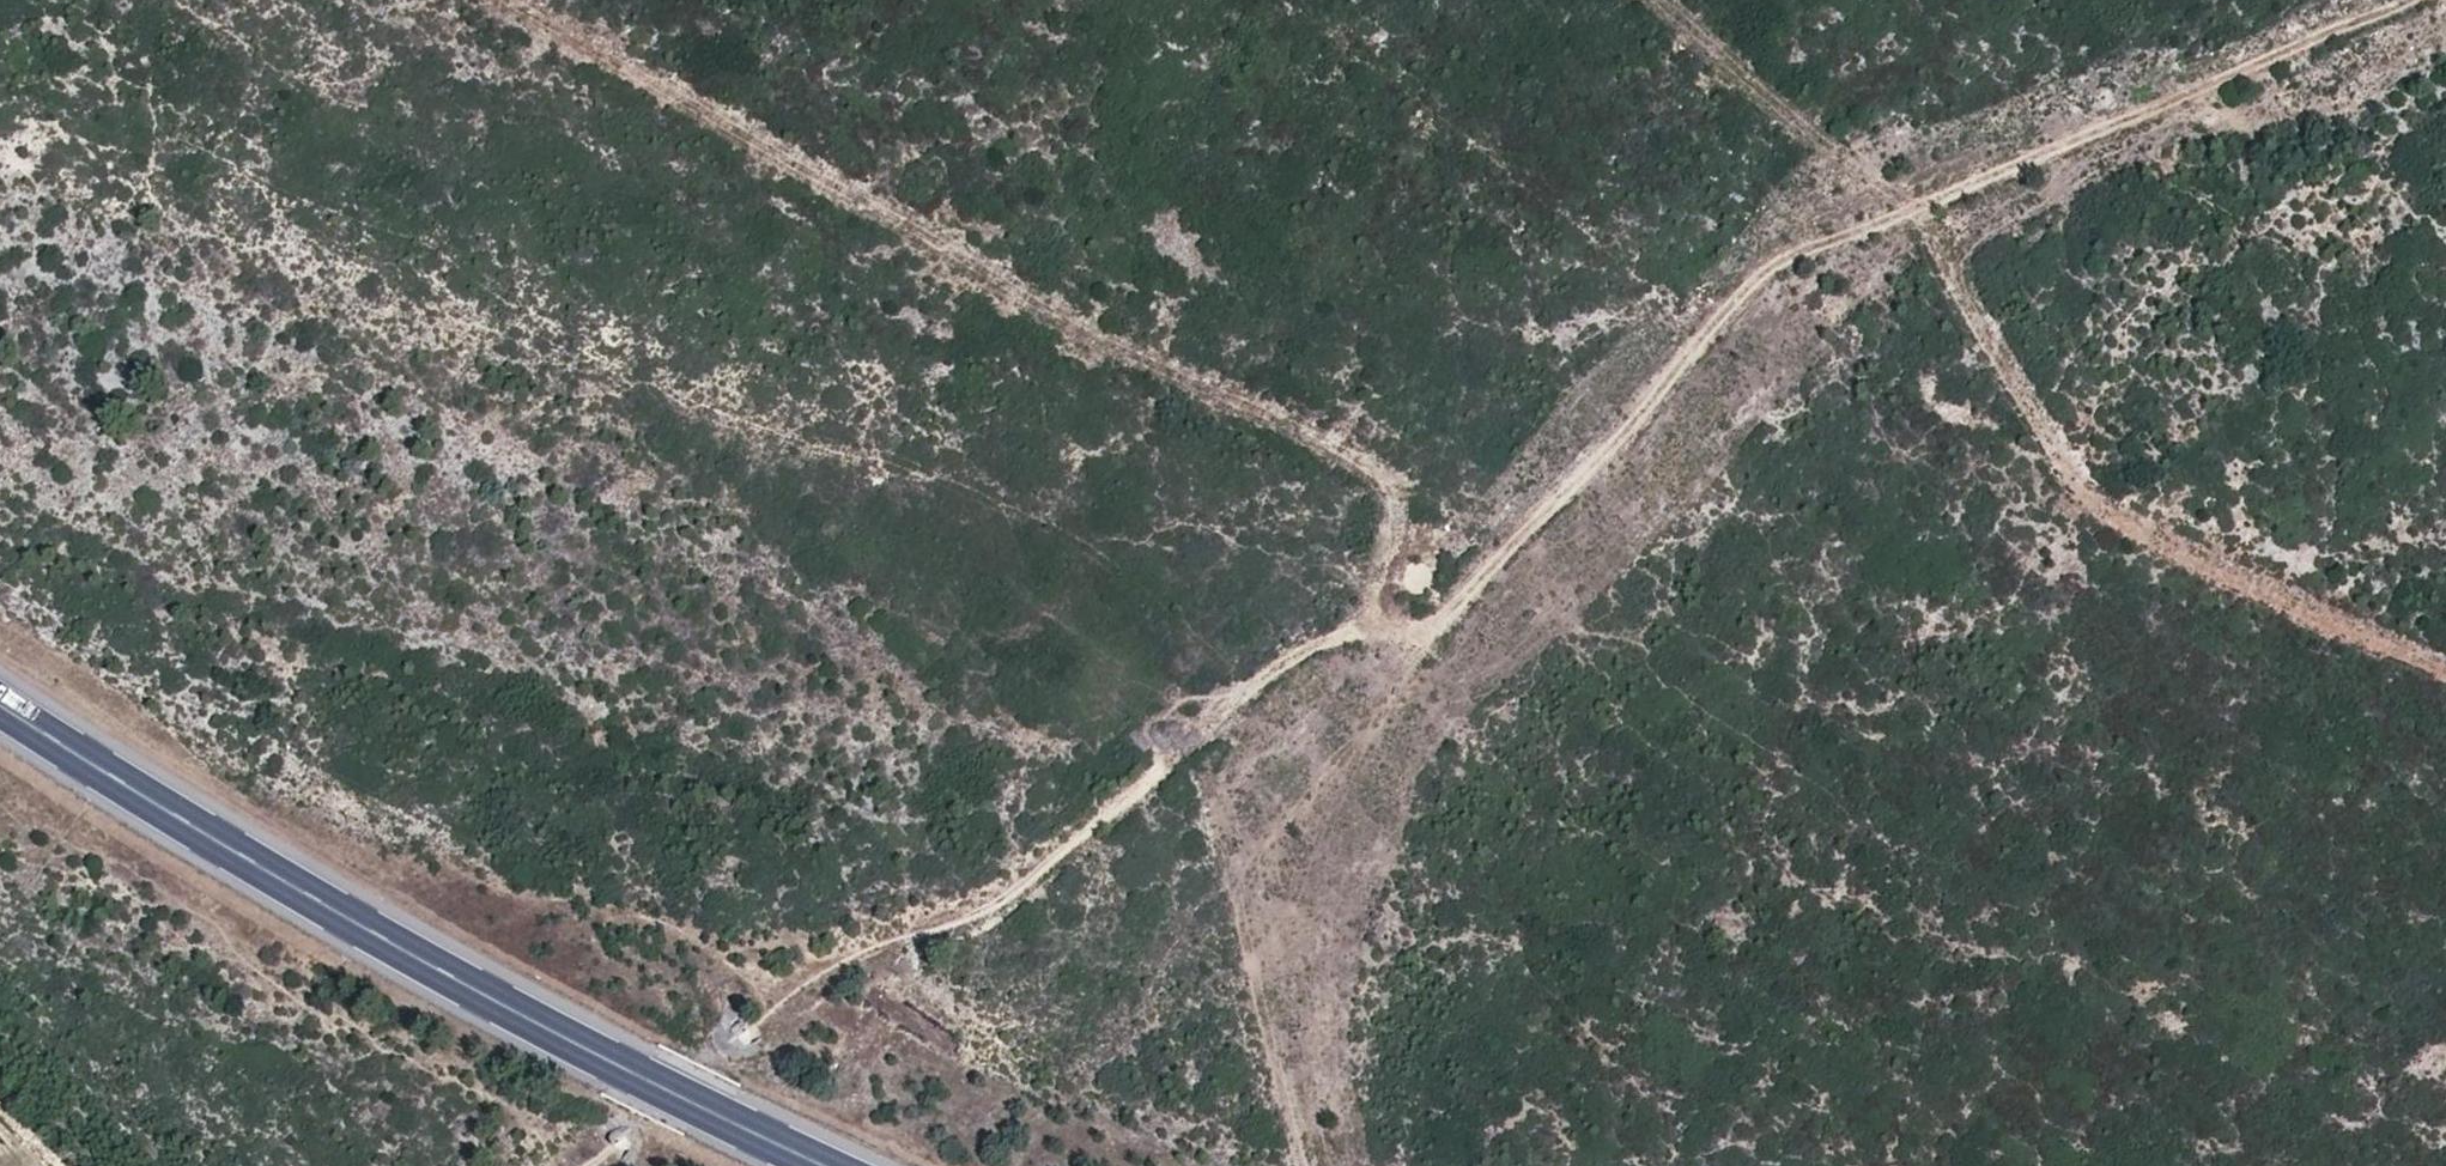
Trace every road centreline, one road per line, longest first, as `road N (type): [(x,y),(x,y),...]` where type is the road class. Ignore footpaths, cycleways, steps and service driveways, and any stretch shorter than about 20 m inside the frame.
road 1 (track): [(579,1165),(735,1035),(861,953),(992,898),(1321,636),(1419,629),(1608,447),(1682,350),(1782,264),(2378,0)]
road 2 (primary): [(812,1165),(645,1083),(219,846),(0,705)]

